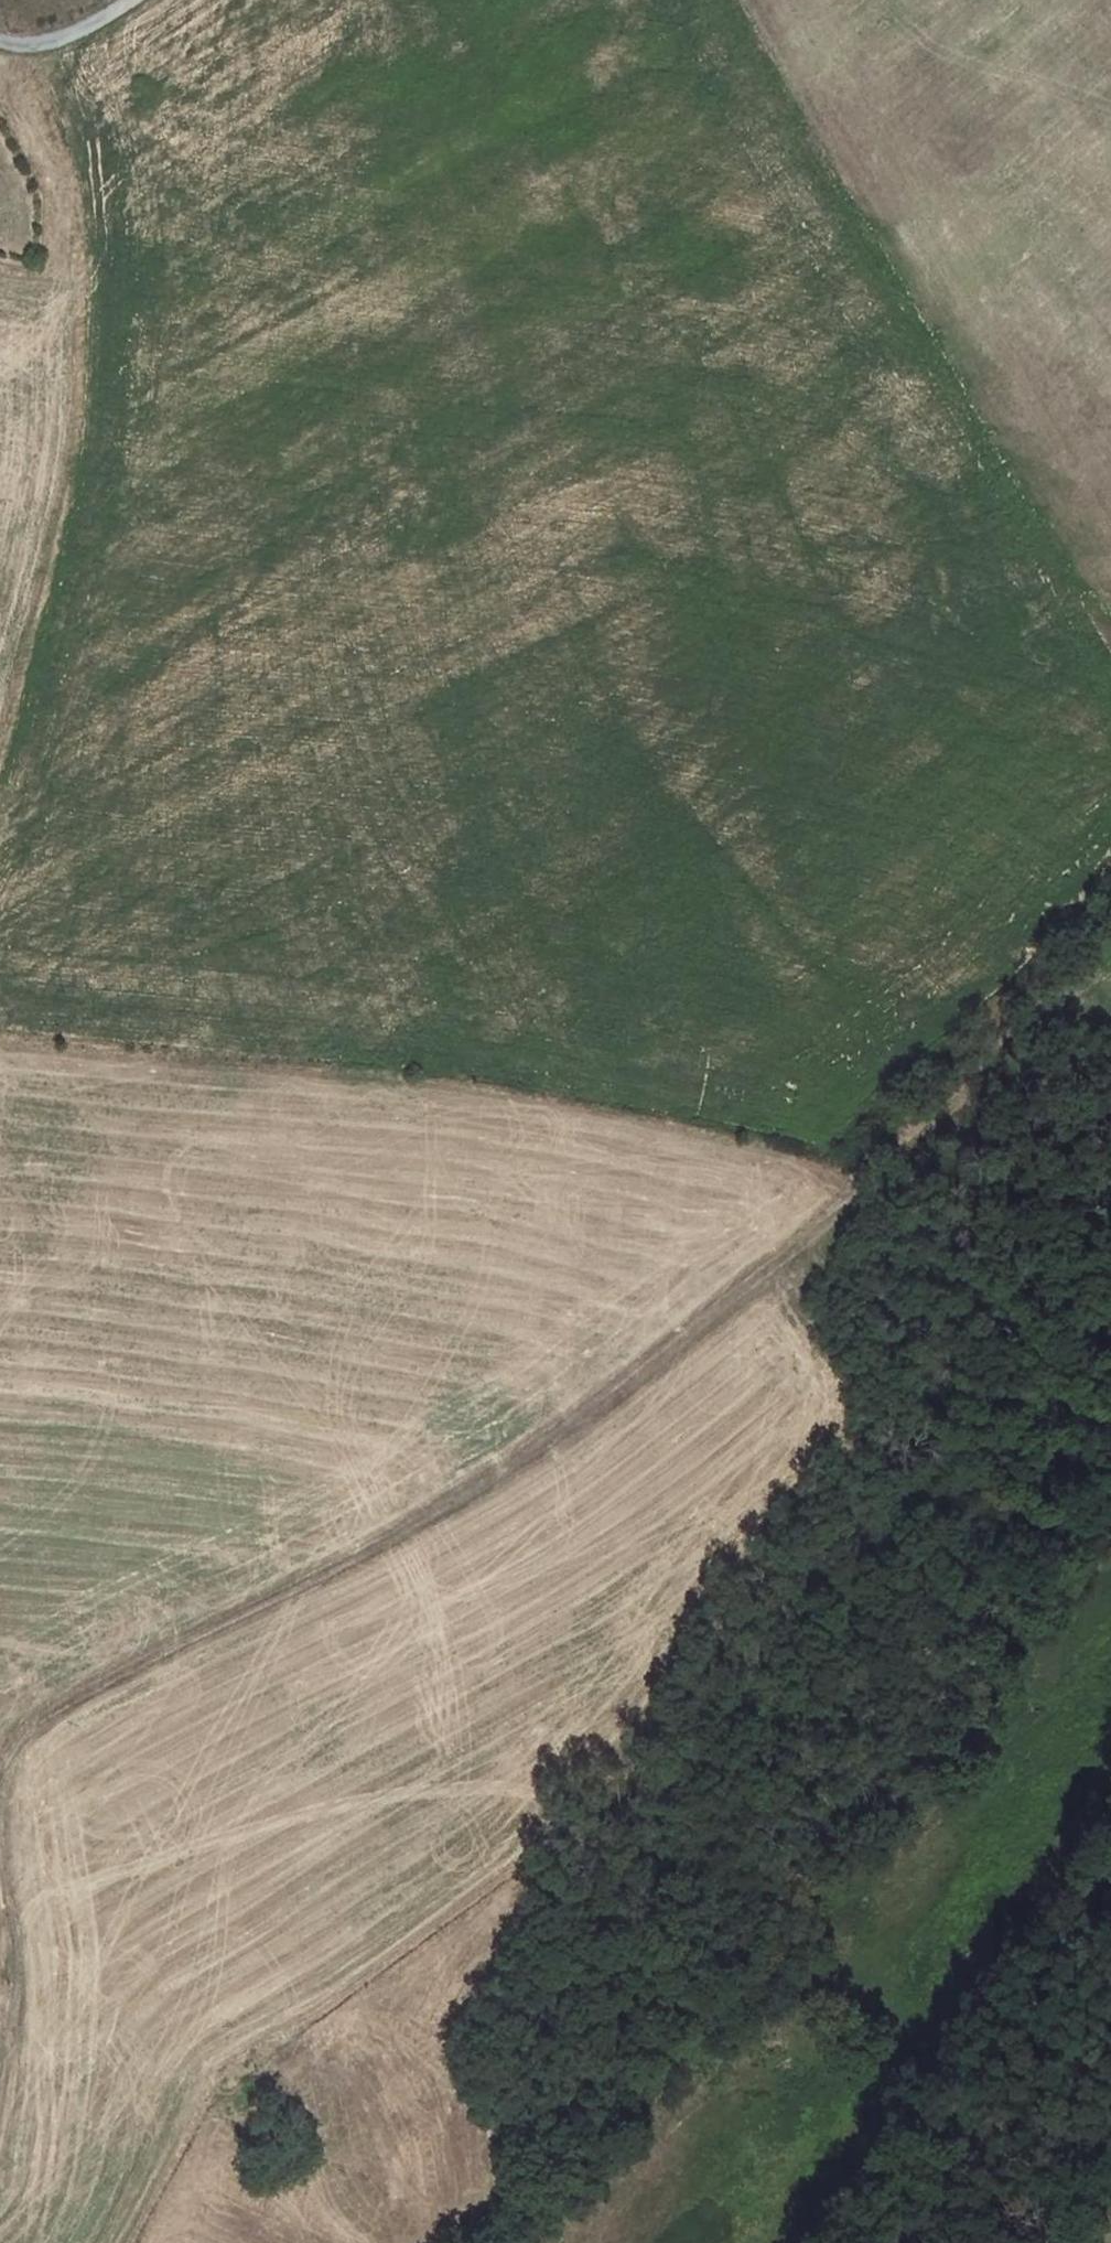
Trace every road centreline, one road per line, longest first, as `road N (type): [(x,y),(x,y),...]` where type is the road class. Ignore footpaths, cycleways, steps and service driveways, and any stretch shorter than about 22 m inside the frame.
road 1 (unclassified): [(126,0),(52,43),(0,44)]
road 2 (unclassified): [(1033,2242),(1110,2128)]

